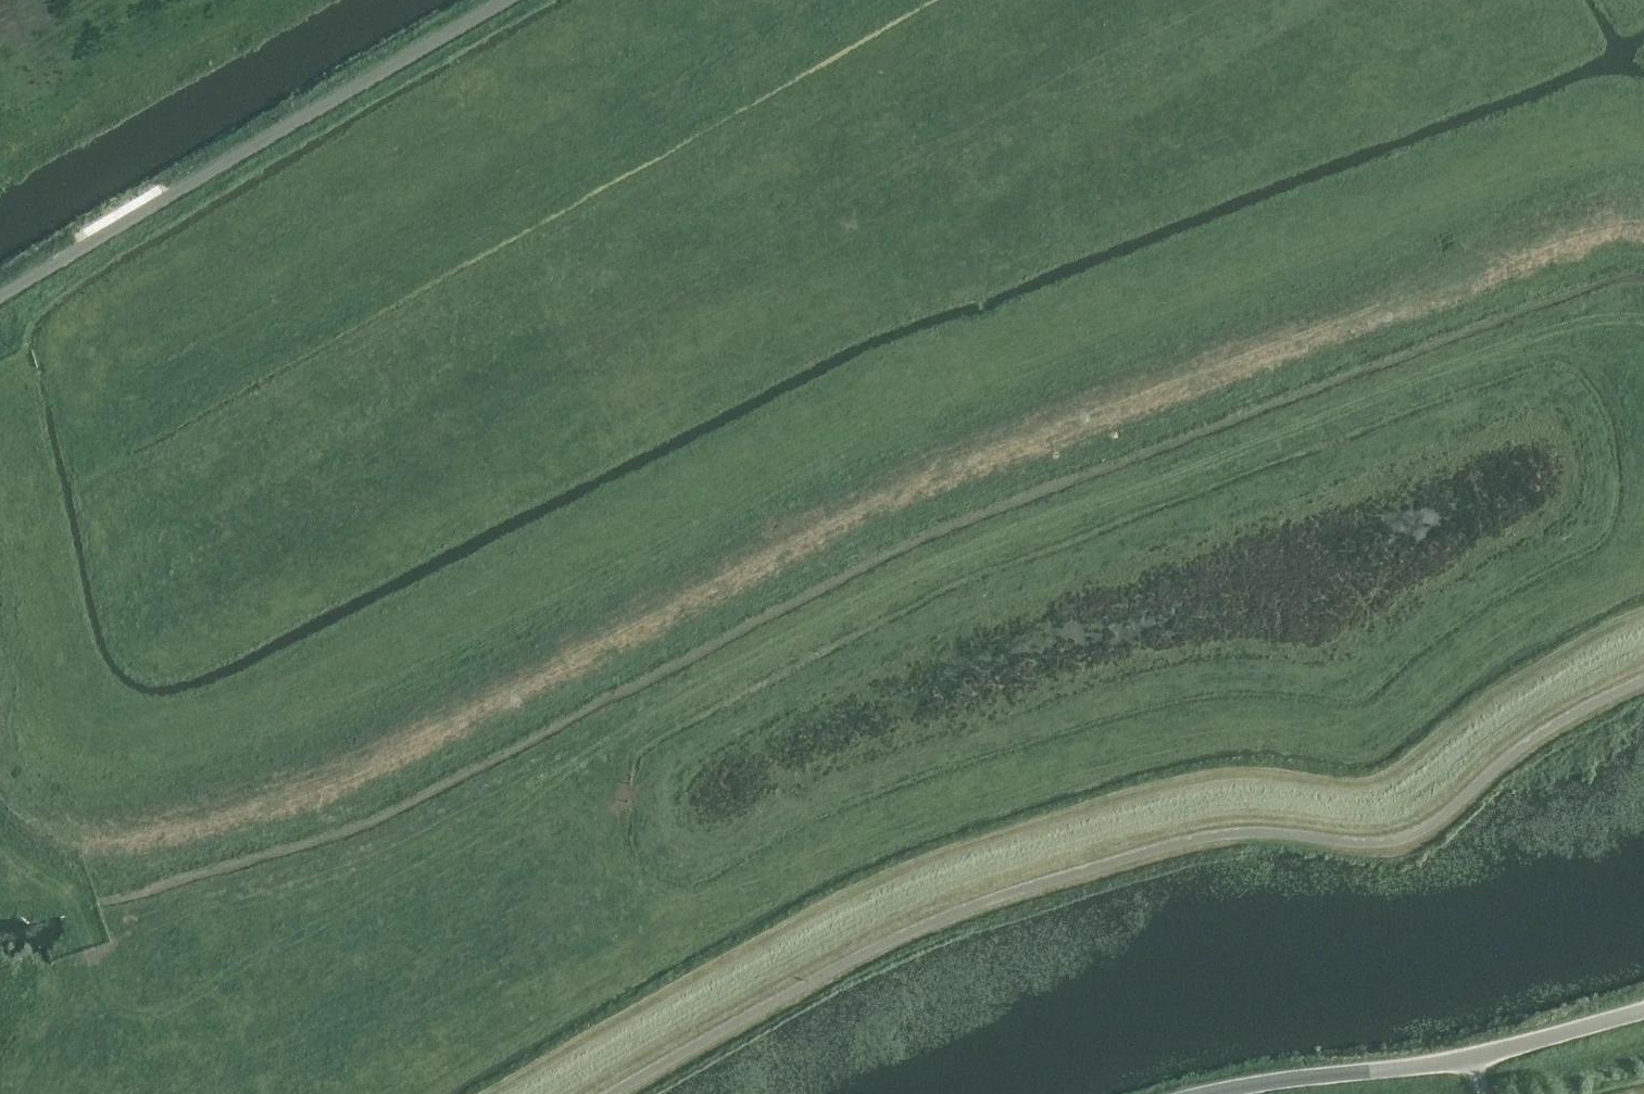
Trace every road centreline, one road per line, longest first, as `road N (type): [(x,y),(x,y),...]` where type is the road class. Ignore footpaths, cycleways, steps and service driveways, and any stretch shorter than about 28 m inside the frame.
road 1 (unclassified): [(611,1093),(870,948),(1020,888),(1226,833),(1363,844),(1414,835),(1529,741),(1643,680)]
road 2 (unclassified): [(0,295),(513,0)]
road 3 (unclassified): [(1643,1002),(1469,1057),(1197,1093)]

